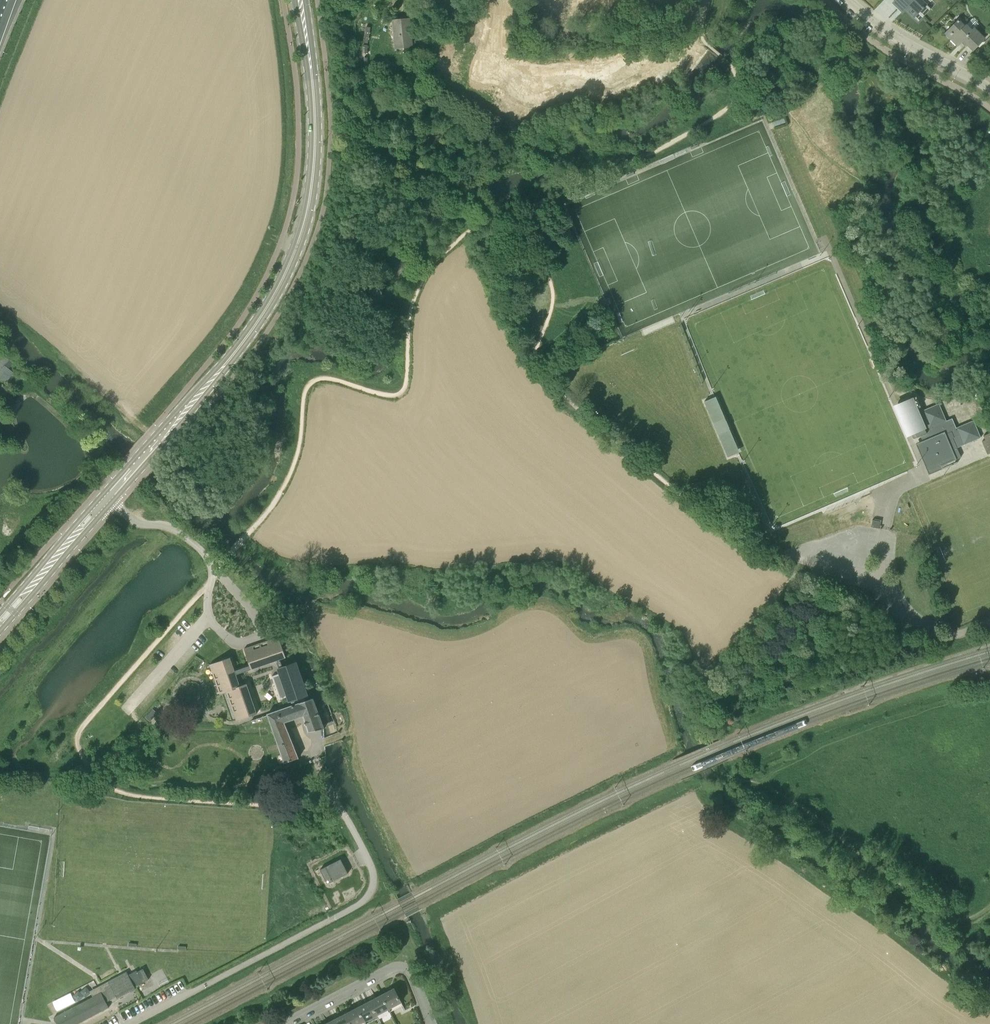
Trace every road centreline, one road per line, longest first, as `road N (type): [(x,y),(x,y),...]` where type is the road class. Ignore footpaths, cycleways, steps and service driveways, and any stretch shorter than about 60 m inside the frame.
road 1 (secondary): [(108,496),(239,348),(293,257),(315,146),(300,0)]
road 2 (unclassified): [(131,1023),(367,899),(373,867),(316,761)]
road 3 (track): [(989,906),(965,926),(854,854),(819,810),(768,785)]
road 4 (secondary): [(0,621),(108,496)]
road 5 (tertiary): [(989,89),(850,0)]
road 6 (unclassified): [(211,580),(205,556),(177,529),(138,522),(108,496)]
road 7 (unclassified): [(284,1023),(405,965)]

